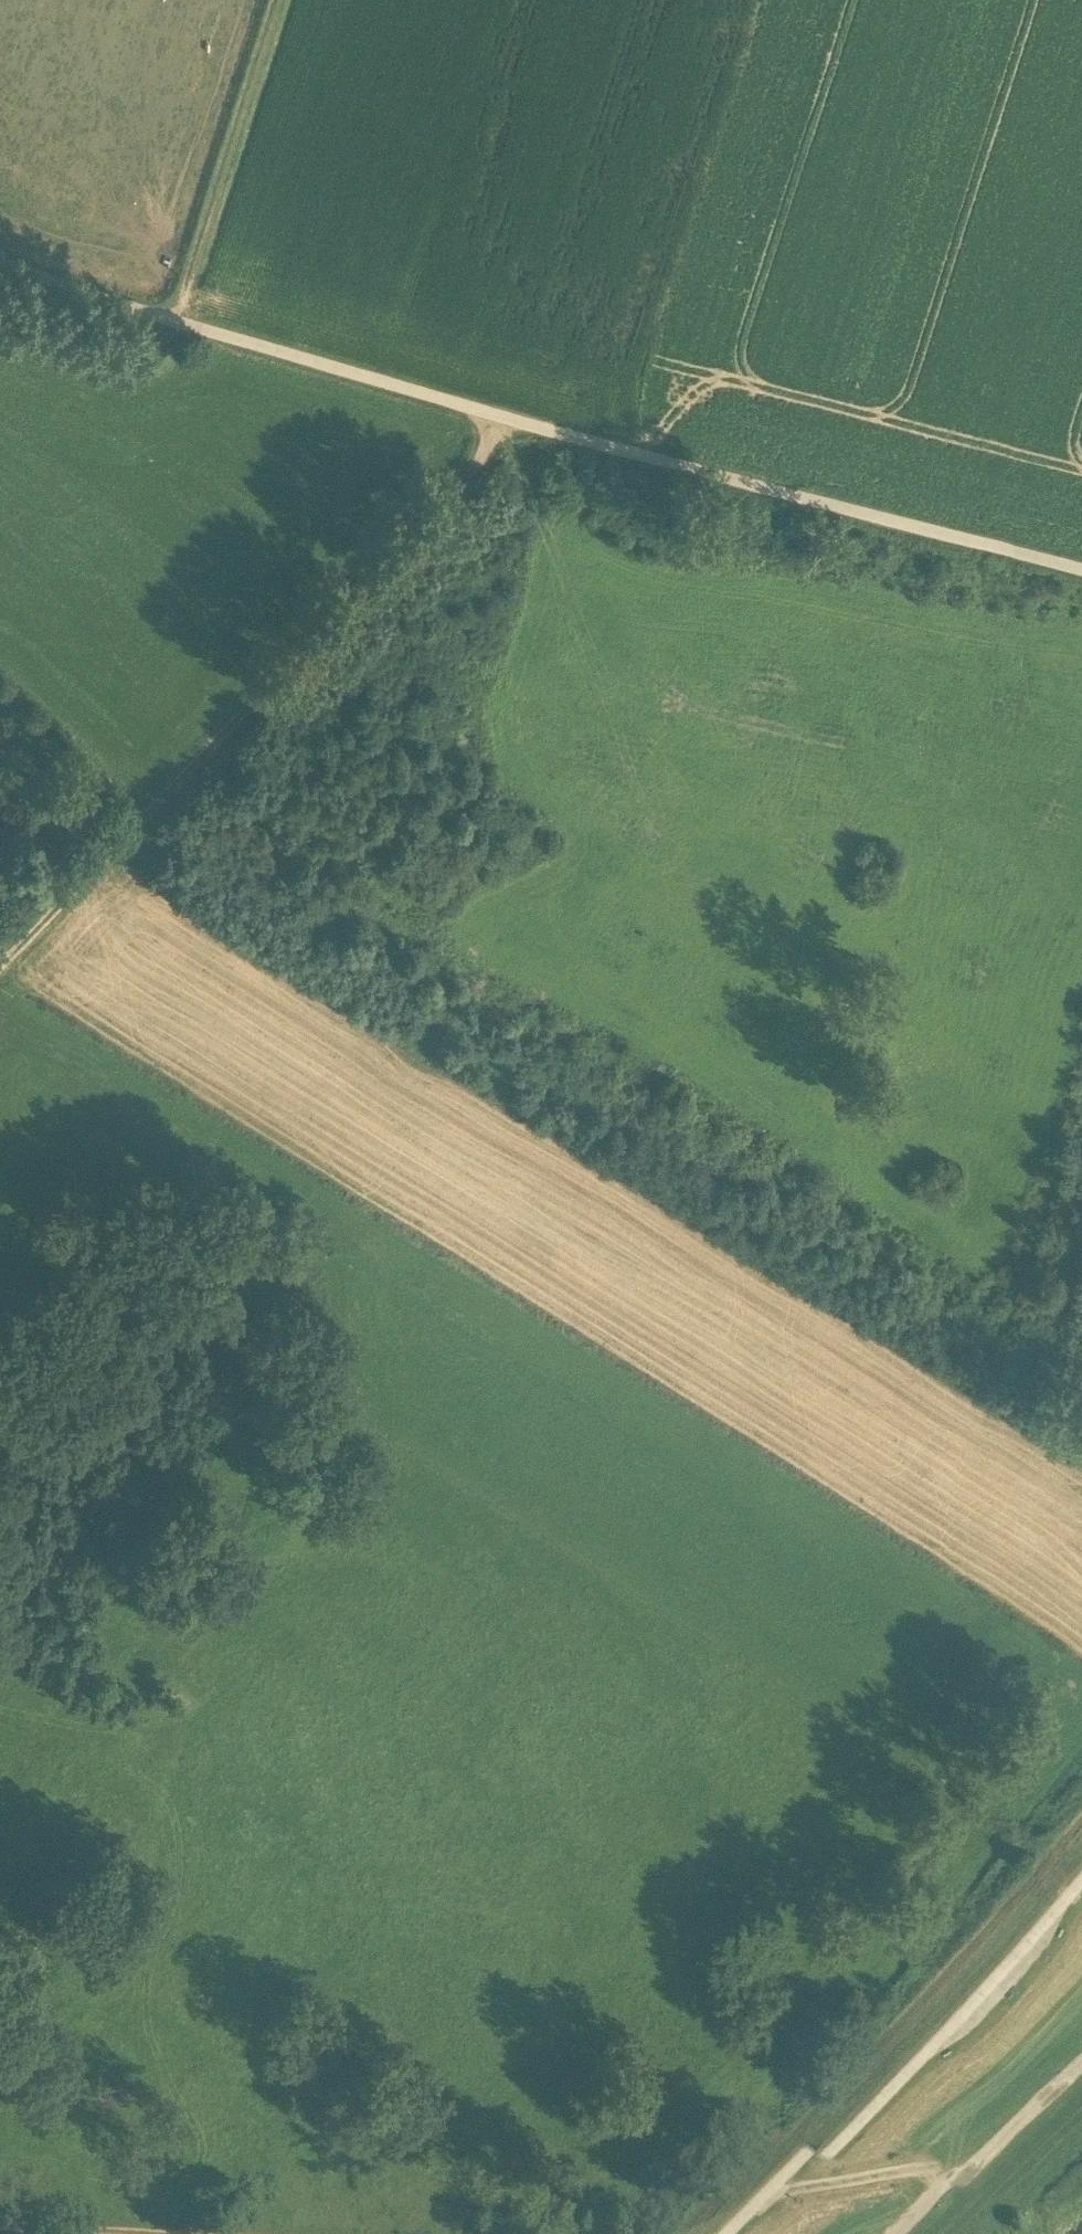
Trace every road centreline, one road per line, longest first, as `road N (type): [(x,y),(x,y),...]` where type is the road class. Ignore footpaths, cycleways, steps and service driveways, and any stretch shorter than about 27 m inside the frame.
road 1 (unclassified): [(0,257),(503,411),(1081,562)]
road 2 (track): [(503,411),(469,470),(0,960)]
road 3 (track): [(171,313),(274,0)]
road 4 (track): [(948,2183),(916,2177),(758,2211)]
road 5 (track): [(1081,2048),(948,2183)]

